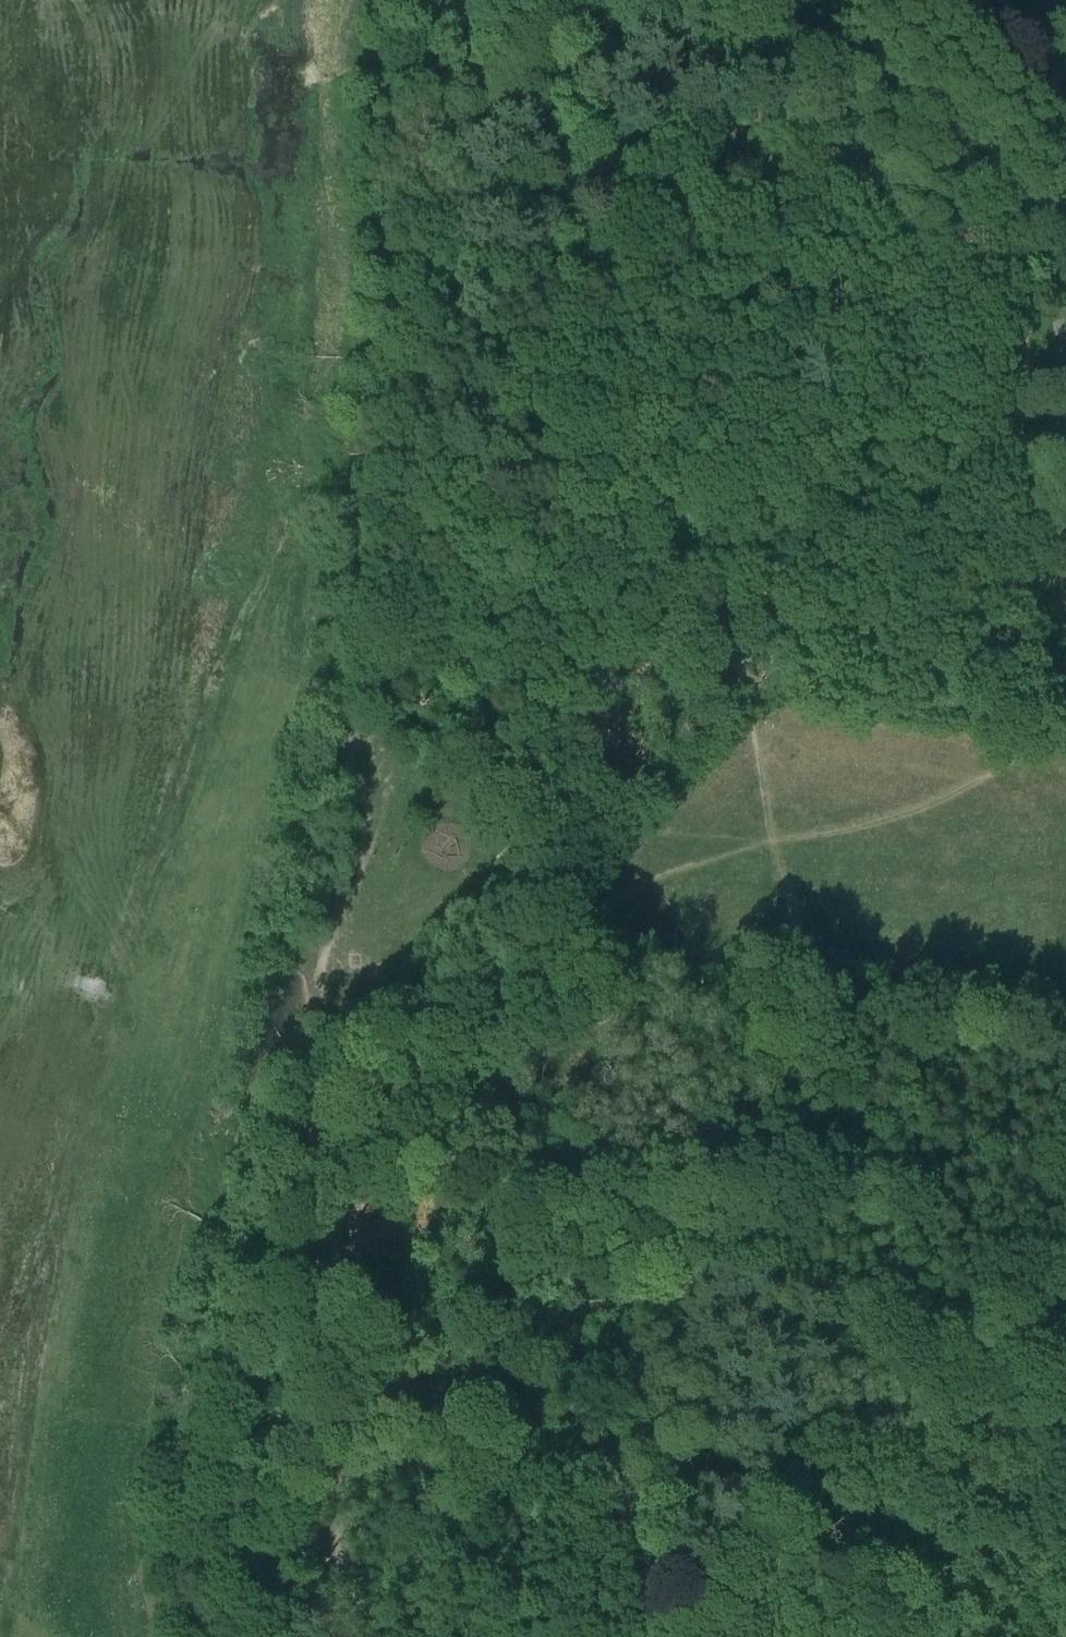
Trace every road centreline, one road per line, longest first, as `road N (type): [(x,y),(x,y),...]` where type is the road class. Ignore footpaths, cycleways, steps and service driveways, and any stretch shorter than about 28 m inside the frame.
road 1 (tertiary): [(1065,339),(1043,159),(1028,117),(868,0)]

